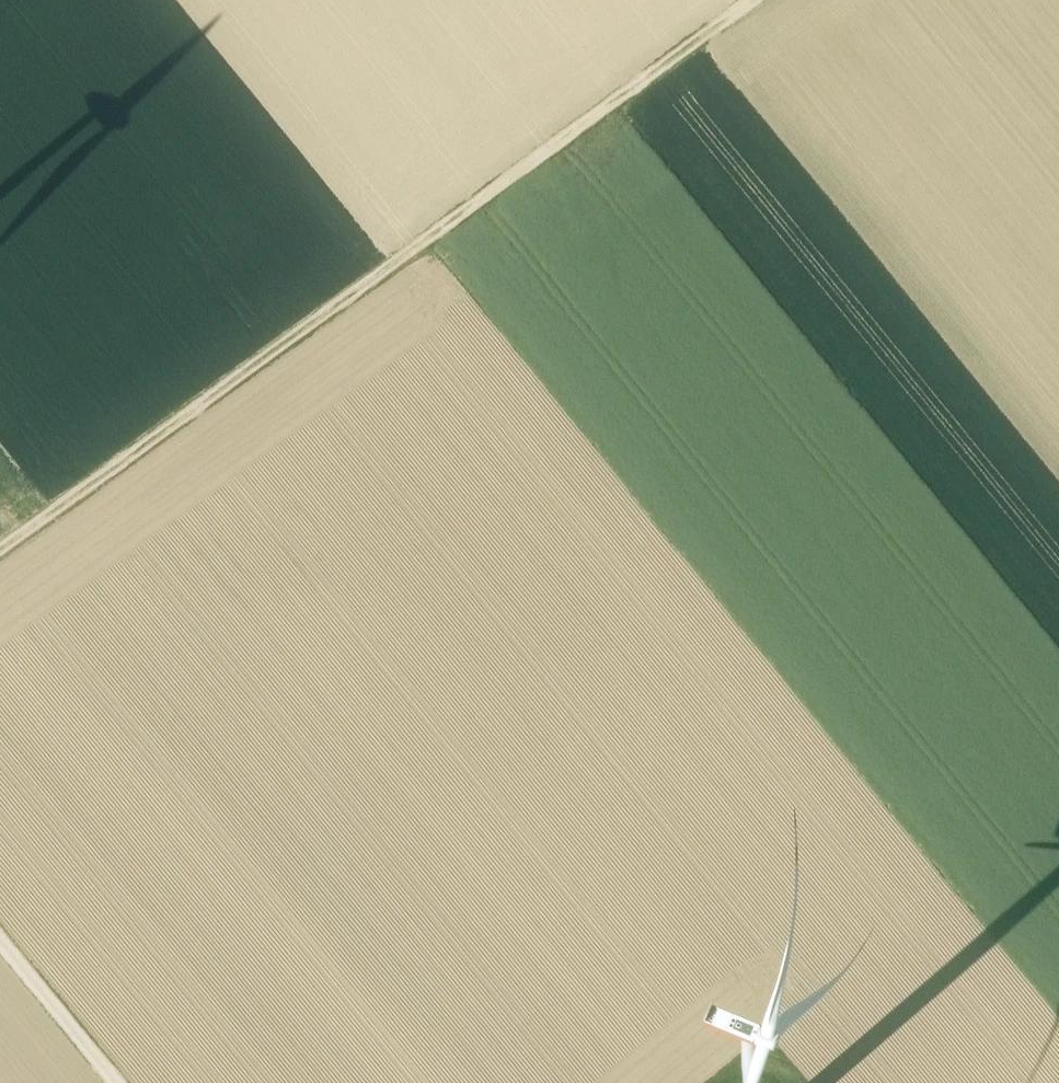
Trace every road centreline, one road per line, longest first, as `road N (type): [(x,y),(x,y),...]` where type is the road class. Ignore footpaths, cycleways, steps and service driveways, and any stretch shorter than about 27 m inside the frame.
road 1 (track): [(0,556),(756,0)]
road 2 (track): [(0,932),(123,1082)]

